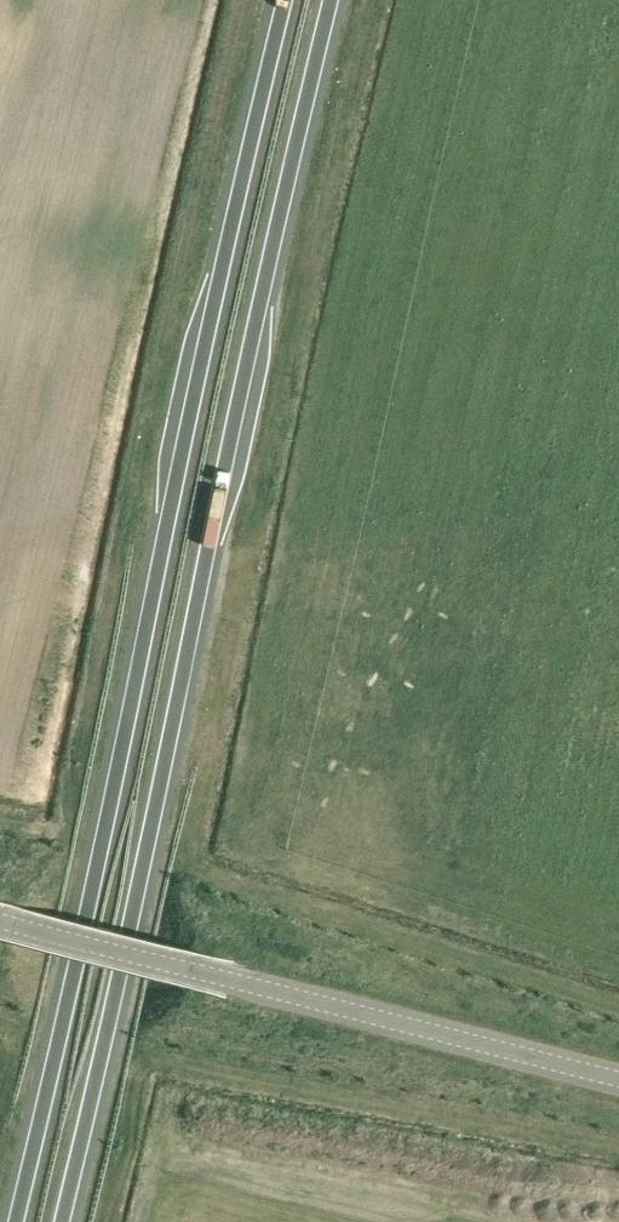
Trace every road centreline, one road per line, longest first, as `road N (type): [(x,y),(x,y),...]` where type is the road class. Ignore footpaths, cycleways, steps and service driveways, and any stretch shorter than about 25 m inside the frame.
road 1 (trunk): [(292,0),(69,992),(9,1221)]
road 2 (trunk): [(59,1221),(118,1001),(335,0)]
road 3 (unclassified): [(191,977),(618,1082)]
road 4 (unclassified): [(191,977),(0,927)]

